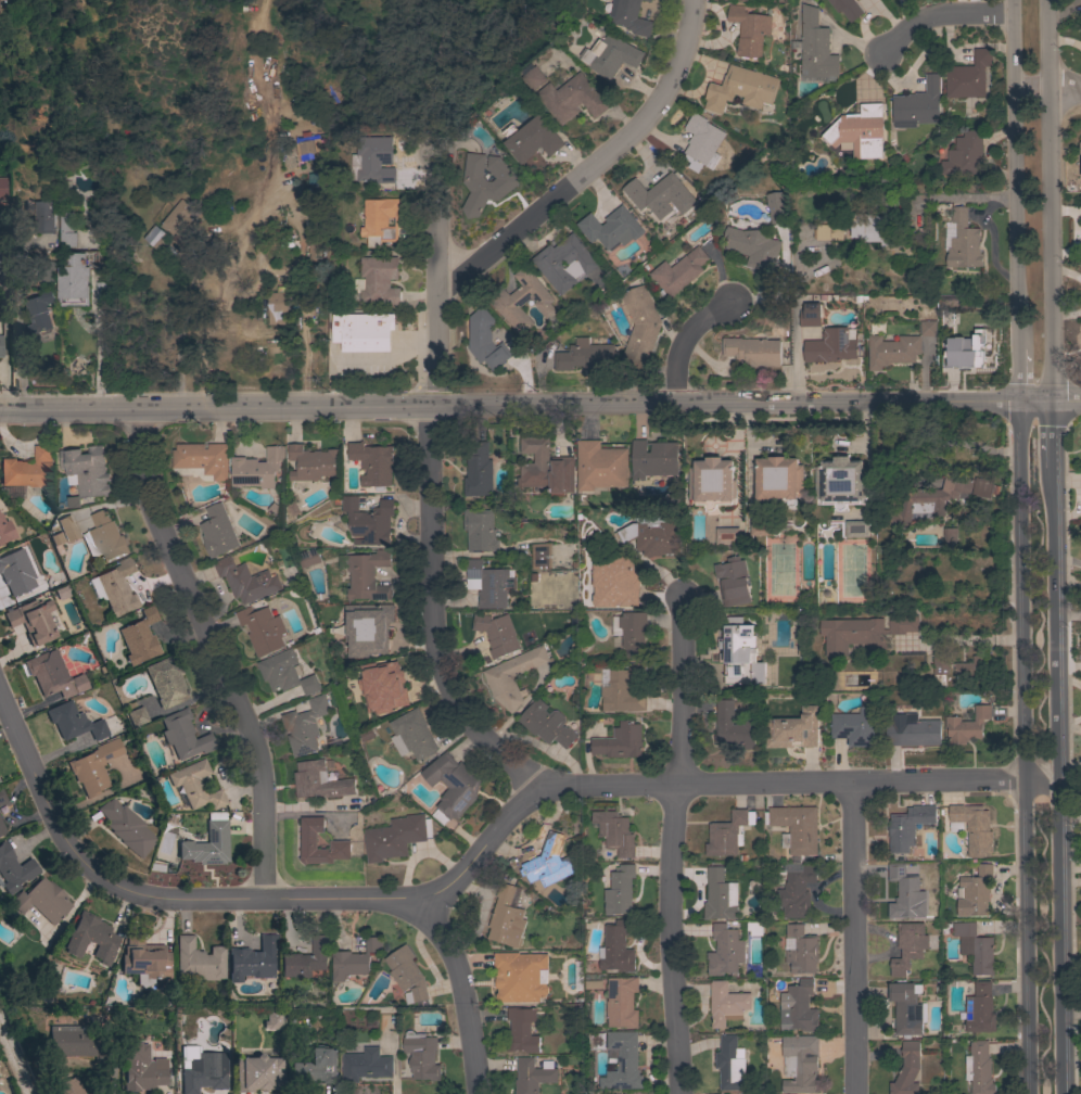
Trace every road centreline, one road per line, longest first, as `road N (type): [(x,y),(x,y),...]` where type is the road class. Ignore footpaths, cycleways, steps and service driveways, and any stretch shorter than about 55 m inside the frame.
road 1 (residential): [(0,410),(1020,399)]
road 2 (residential): [(1057,779),(569,784),(532,794),(425,903),(176,901),(140,896),(98,877)]
road 3 (residential): [(532,794),(432,671),(431,135)]
road 4 (tertiary): [(1020,399),(1031,1093)]
road 5 (tertiary): [(1061,1093),(1054,469)]
road 6 (residential): [(267,899),(256,754),(143,491),(143,408)]
road 7 (residential): [(677,1093),(670,890),(682,588)]
road 8 (residential): [(431,305),(640,128),(673,78),(694,0)]
road 9 (tertiary): [(1053,399),(1047,0)]
road 10 (tertiary): [(1014,0),(1019,351)]
road 11 (residential): [(202,407),(202,328),(247,245),(272,163),(265,78)]
road 12 (residential): [(851,783),(854,1093)]
road 13 (residential): [(98,877),(63,843),(0,701)]
road 14 (residential): [(475,1093),(462,985),(425,903)]
road 15 (residential): [(1014,13),(927,14),(878,59)]

